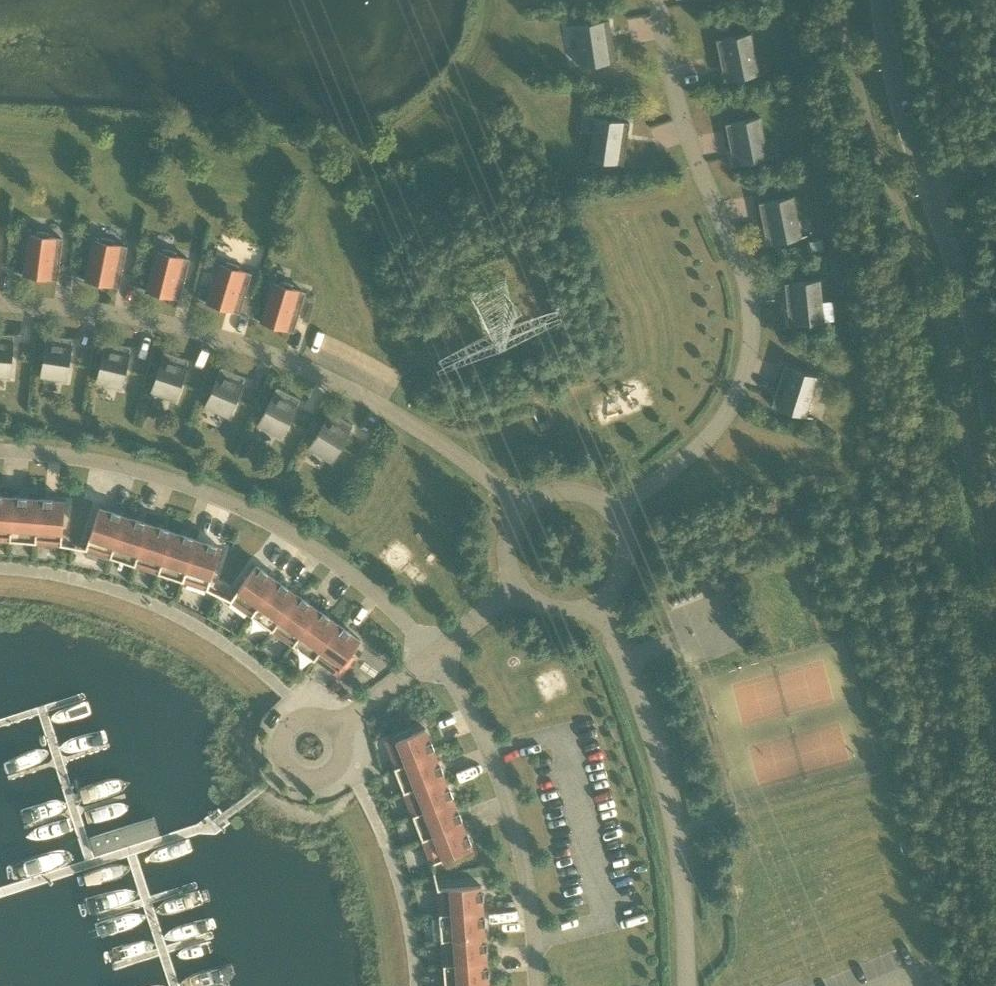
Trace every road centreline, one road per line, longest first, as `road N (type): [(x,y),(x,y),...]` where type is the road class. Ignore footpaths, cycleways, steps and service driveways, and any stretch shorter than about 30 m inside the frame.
road 1 (residential): [(615,517),(716,432),(743,384),(752,331),(736,251),(688,145),(656,0)]
road 2 (residential): [(523,502),(394,409),(240,346),(0,304)]
road 3 (residential): [(435,650),(303,535),(132,467),(0,451)]
road 4 (residential): [(685,985),(677,848),(642,697),(600,597)]
road 5 (residential): [(536,985),(524,853),(486,734),(435,650)]
road 6 (residential): [(306,712),(251,663),(173,612),(89,581),(0,569)]
road 7 (residential): [(415,985),(412,916),(382,832),(344,766)]
road 8 (residential): [(935,201),(960,181),(931,0)]
road 9 (tertiary): [(935,201),(907,108),(894,0)]
road 10 (tertiary): [(995,374),(935,201)]
road 11 (residential): [(344,766),(328,781),(306,784),(279,765),(279,732),(306,712)]
road 12 (residential): [(338,723),(435,650)]

